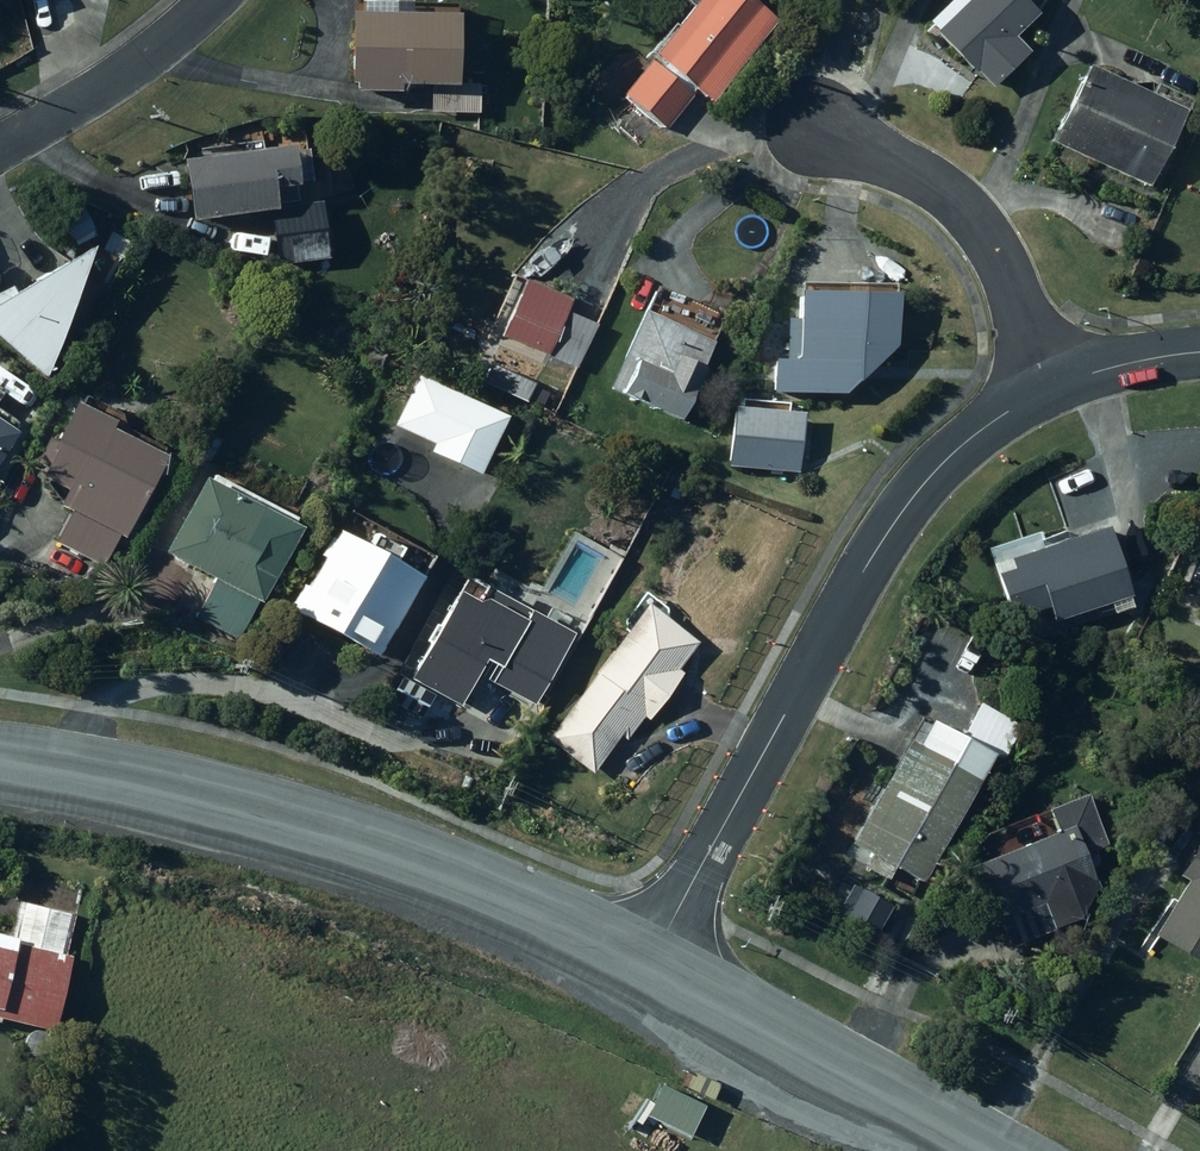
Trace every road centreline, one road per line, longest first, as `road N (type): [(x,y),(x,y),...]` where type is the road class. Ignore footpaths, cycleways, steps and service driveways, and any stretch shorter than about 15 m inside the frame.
road 1 (residential): [(645,973),(917,487),(997,419),(1052,390)]
road 2 (secondary): [(0,769),(279,828),(423,873),(645,973)]
road 3 (residential): [(1052,390),(1008,273),(973,221),(925,182),(812,127)]
road 4 (secondary): [(645,973),(970,1150)]
road 5 (residential): [(0,148),(103,88),(216,0)]
road 6 (residential): [(1052,390),(1109,369),(1199,353)]

